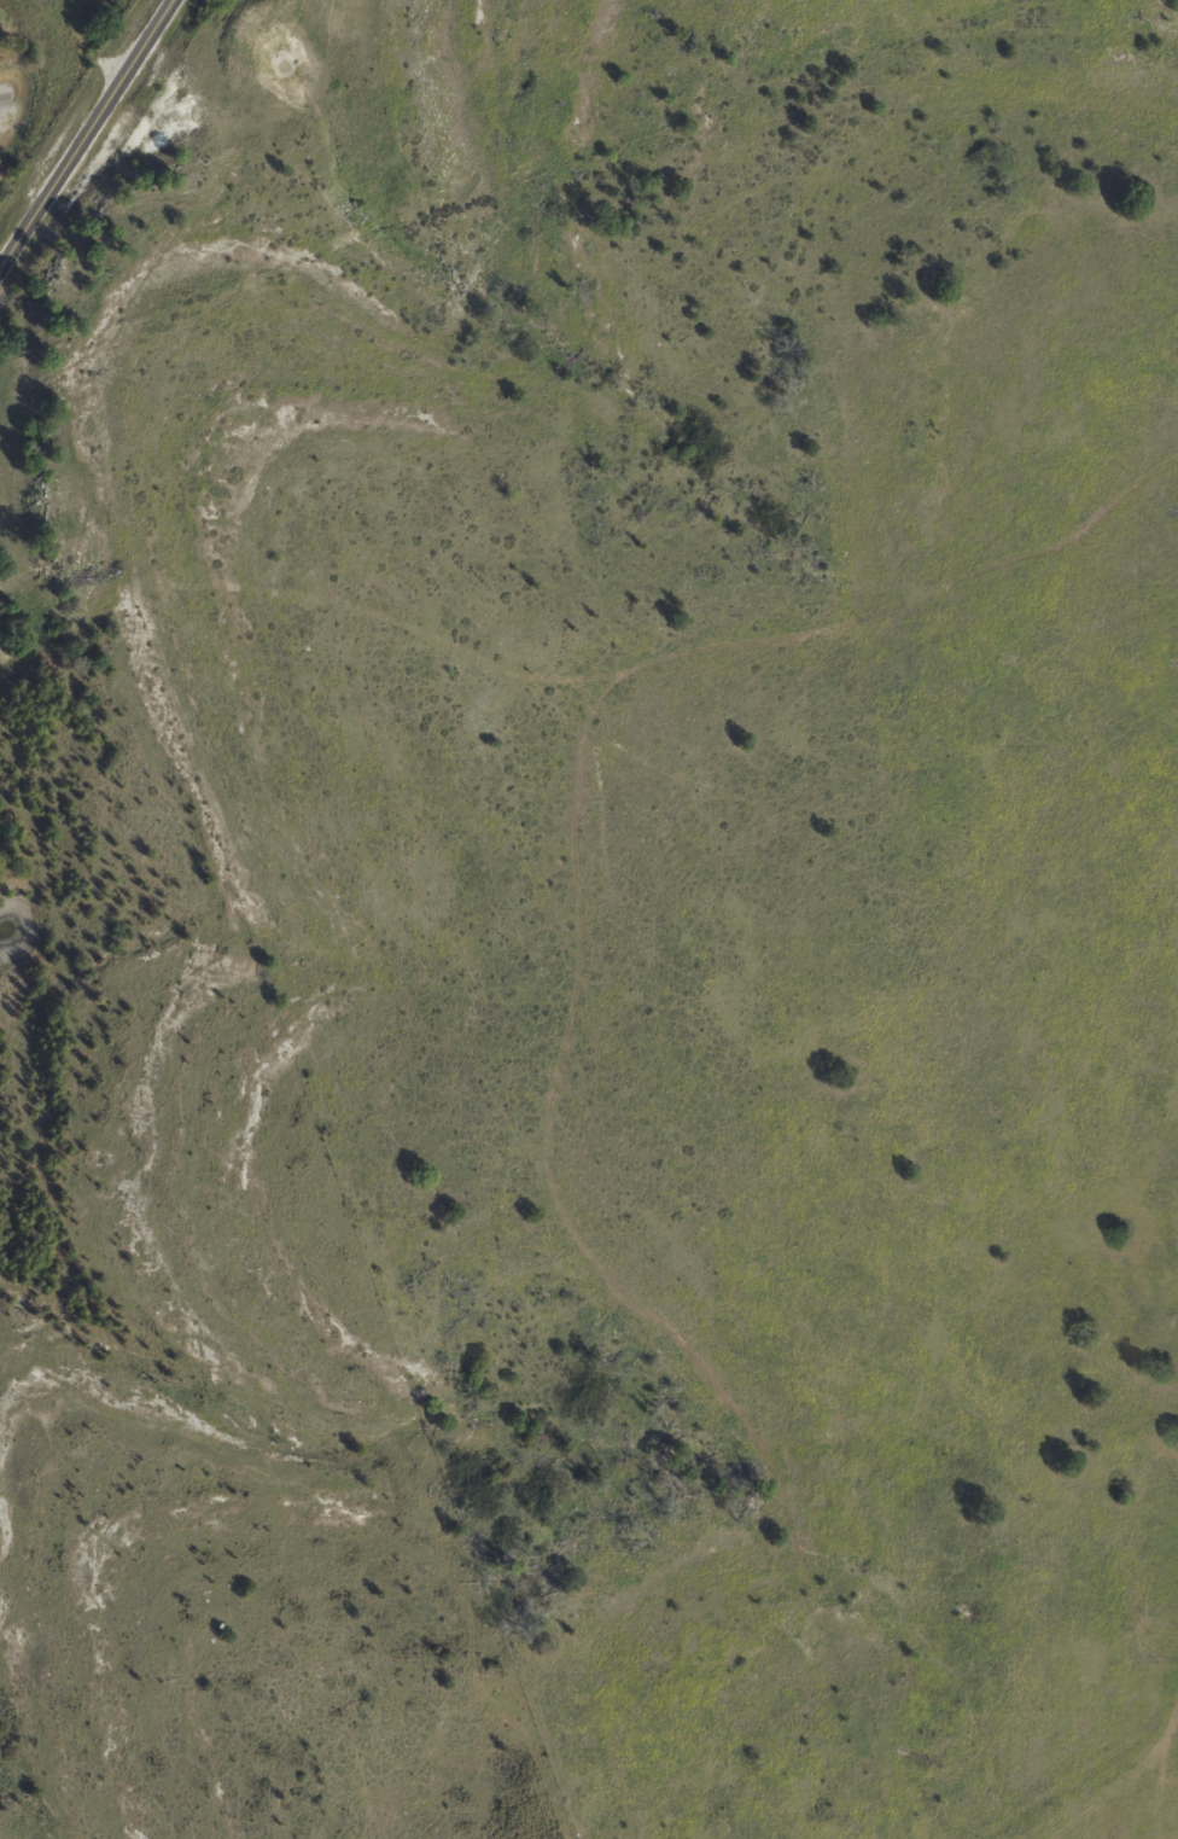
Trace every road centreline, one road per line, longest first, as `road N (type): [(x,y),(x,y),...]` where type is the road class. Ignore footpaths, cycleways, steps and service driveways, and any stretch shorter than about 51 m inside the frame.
road 1 (tertiary): [(176,0),(0,273)]

